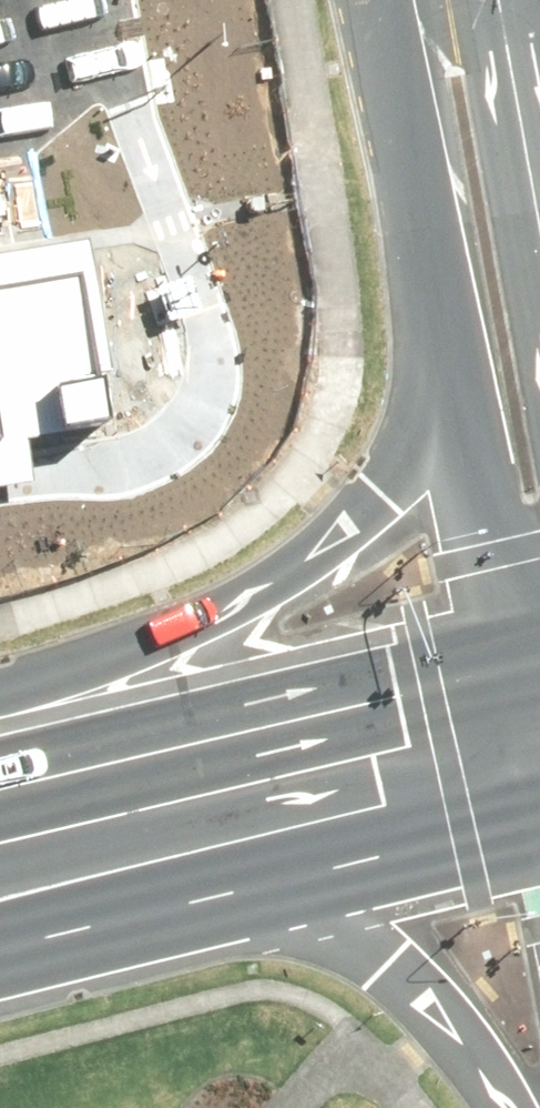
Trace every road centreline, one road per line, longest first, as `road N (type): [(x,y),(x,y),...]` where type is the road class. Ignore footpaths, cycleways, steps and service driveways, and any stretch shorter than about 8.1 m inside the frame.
road 1 (secondary): [(0,693),(86,671),(213,622),(297,569),(353,525),(457,394)]
road 2 (secondary): [(516,1107),(393,963),(321,914),(130,841)]
road 3 (secondary): [(526,744),(130,841)]
road 4 (tertiary): [(457,394),(386,0)]
road 5 (tertiary): [(526,744),(457,394)]
road 6 (tertiary): [(510,0),(539,187)]
road 7 (secondary): [(130,841),(0,872)]

